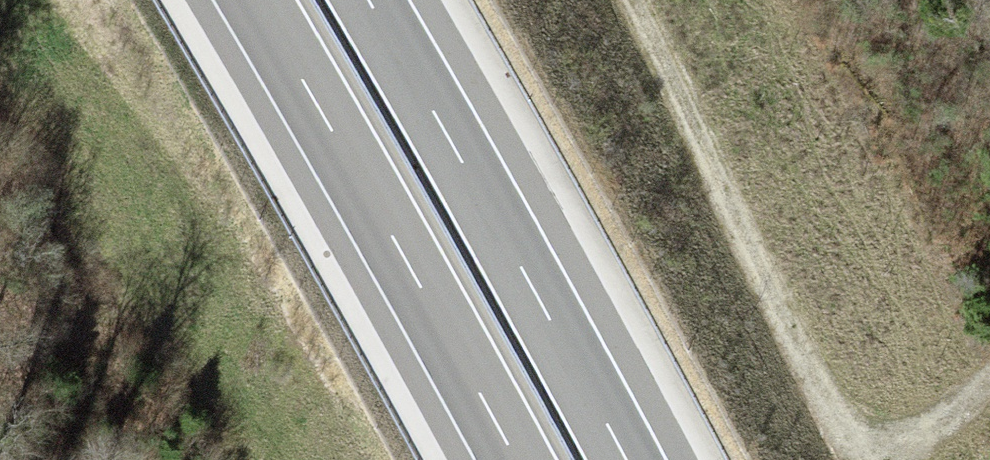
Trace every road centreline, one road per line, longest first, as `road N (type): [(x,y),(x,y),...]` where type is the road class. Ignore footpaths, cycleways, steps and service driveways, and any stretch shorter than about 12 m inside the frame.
road 1 (motorway): [(256,0),(515,459)]
road 2 (motorway): [(627,459),(368,0)]
road 3 (track): [(864,459),(622,0)]
road 4 (track): [(989,369),(881,459)]

